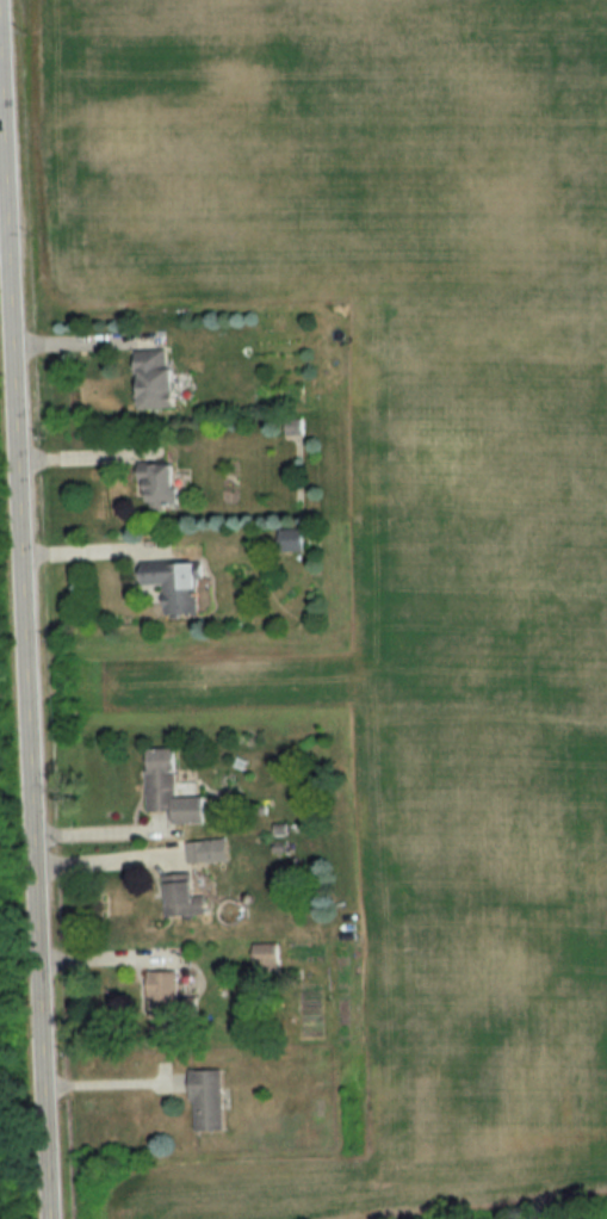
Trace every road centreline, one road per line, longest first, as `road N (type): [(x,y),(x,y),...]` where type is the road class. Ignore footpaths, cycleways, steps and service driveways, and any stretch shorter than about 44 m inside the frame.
road 1 (tertiary): [(58,1218),(19,366)]
road 2 (tertiary): [(19,366),(2,0)]

